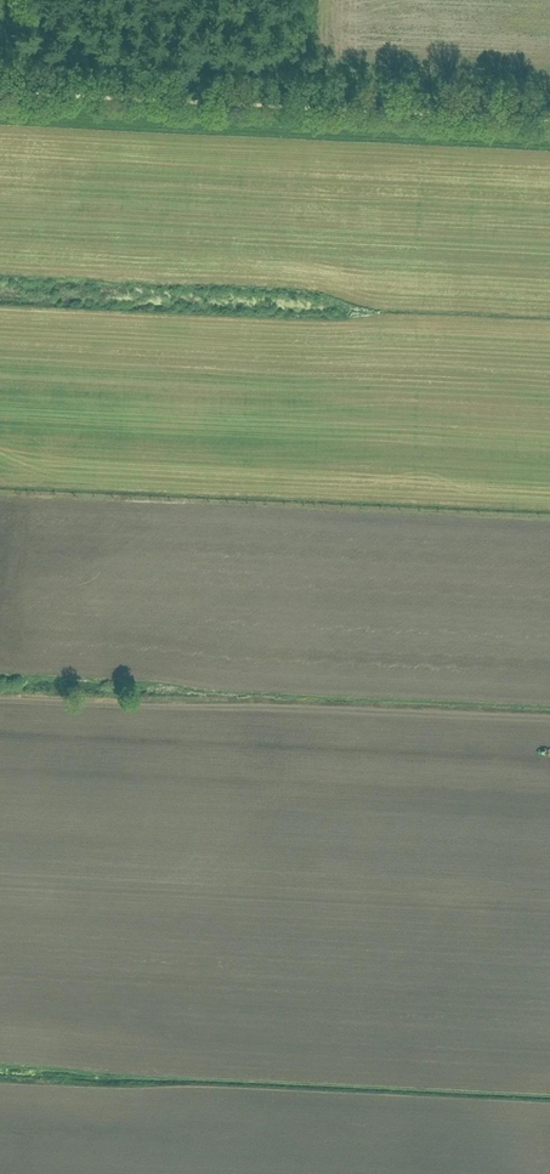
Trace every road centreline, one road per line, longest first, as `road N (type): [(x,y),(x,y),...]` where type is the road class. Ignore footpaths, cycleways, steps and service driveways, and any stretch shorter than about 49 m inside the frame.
road 1 (track): [(0,81),(549,107)]
road 2 (track): [(0,688),(549,709)]

